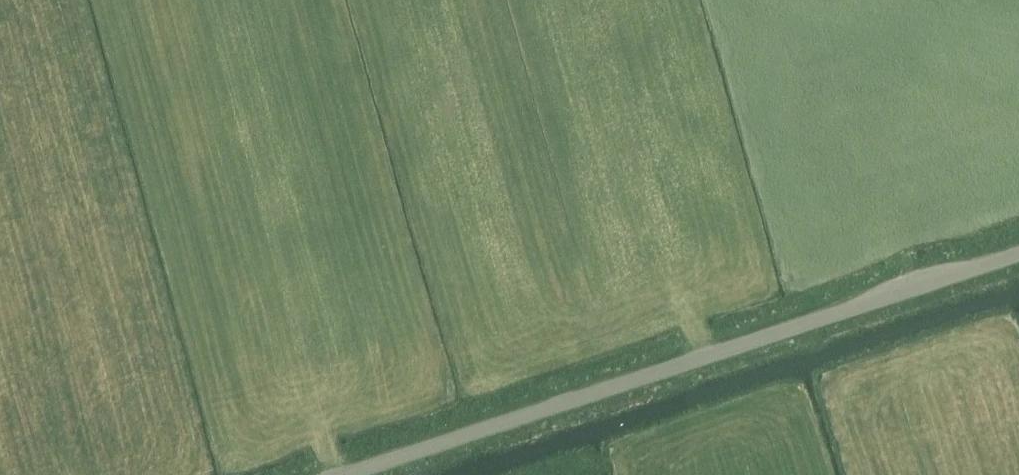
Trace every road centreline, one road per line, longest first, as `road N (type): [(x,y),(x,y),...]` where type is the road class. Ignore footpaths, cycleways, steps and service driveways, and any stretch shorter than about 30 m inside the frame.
road 1 (unclassified): [(345,474),(1018,254)]

